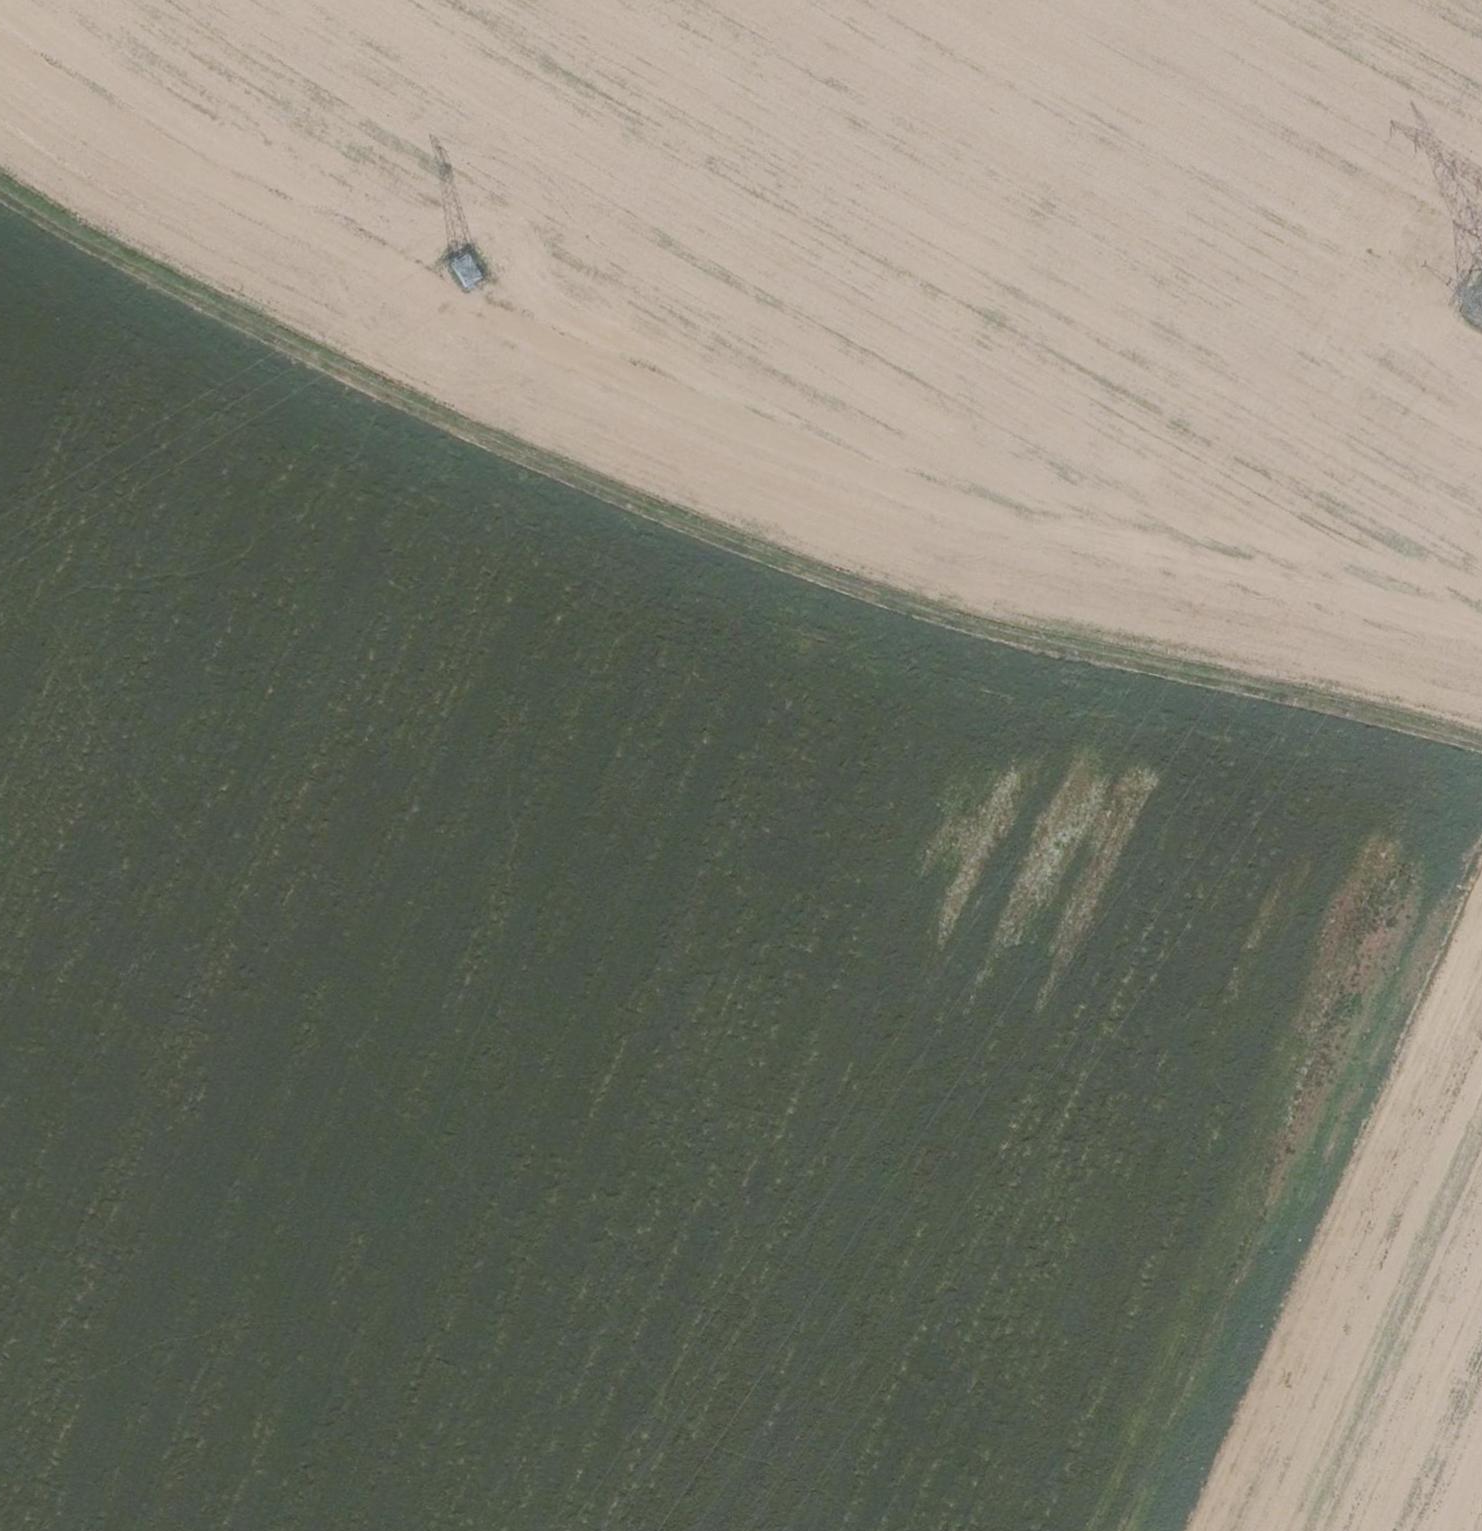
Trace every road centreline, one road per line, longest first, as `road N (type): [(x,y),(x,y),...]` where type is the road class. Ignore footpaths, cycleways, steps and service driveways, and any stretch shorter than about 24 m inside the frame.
road 1 (track): [(0,203),(325,377),(737,561),(1481,746)]

